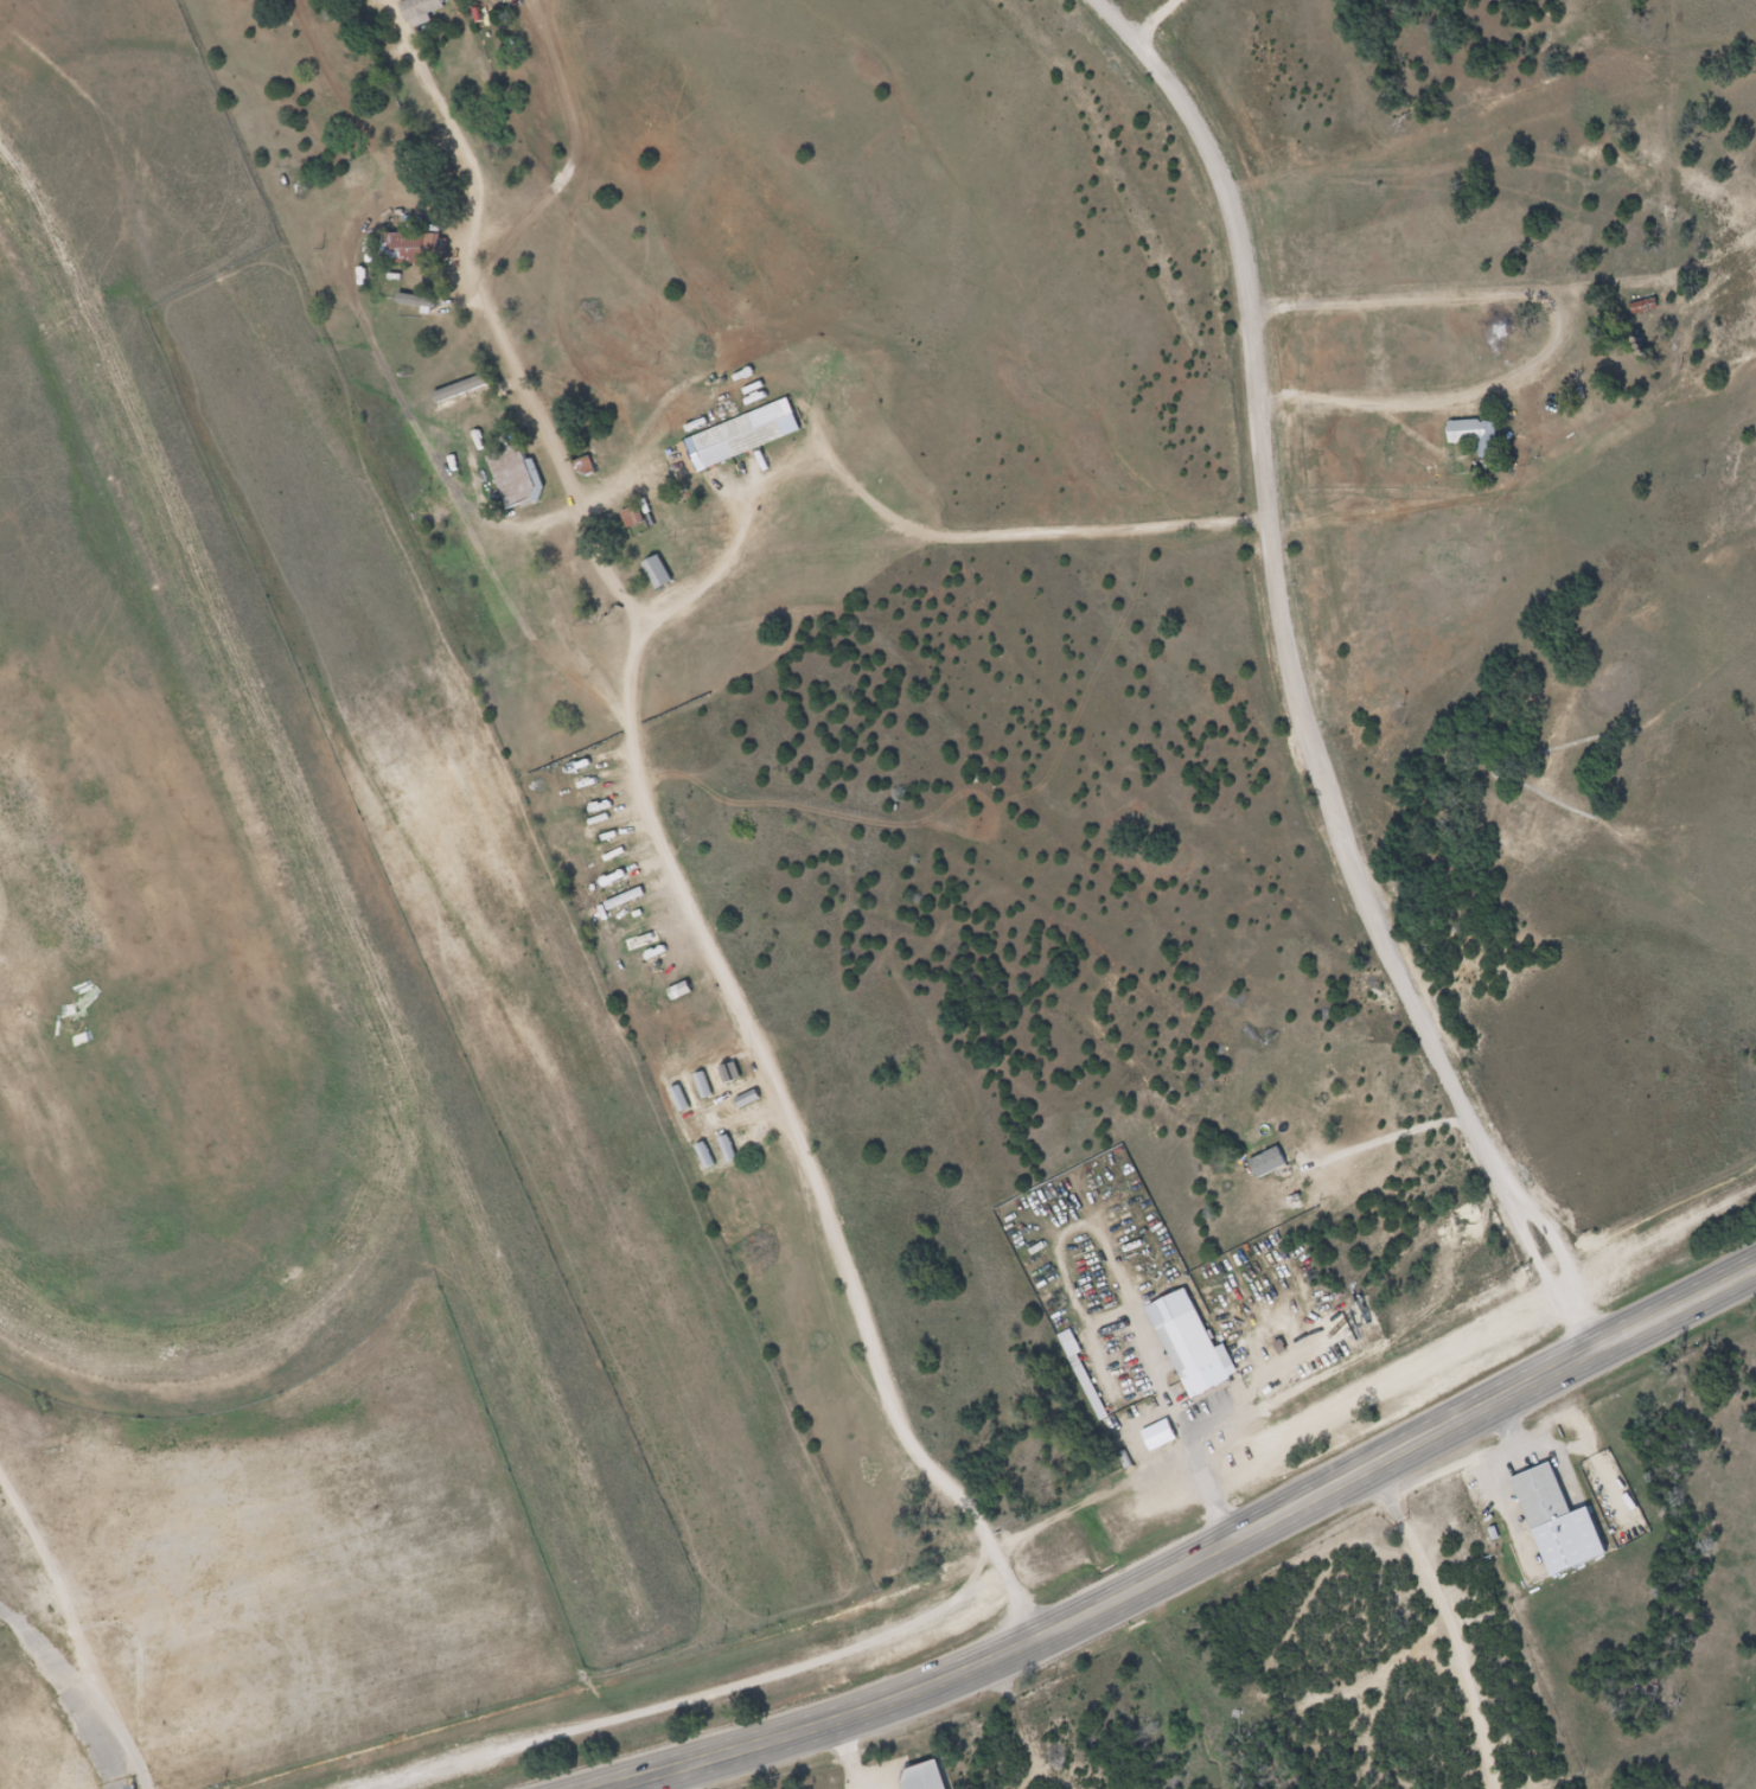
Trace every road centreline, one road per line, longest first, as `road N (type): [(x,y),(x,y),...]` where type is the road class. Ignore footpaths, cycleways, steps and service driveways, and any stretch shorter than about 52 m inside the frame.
road 1 (residential): [(1591,1359),(1343,836),(1308,715),(1269,523),(1237,242),(1176,94),(1145,45),(1095,0)]
road 2 (primary): [(1755,1274),(1032,1643),(919,1694),(629,1788)]

